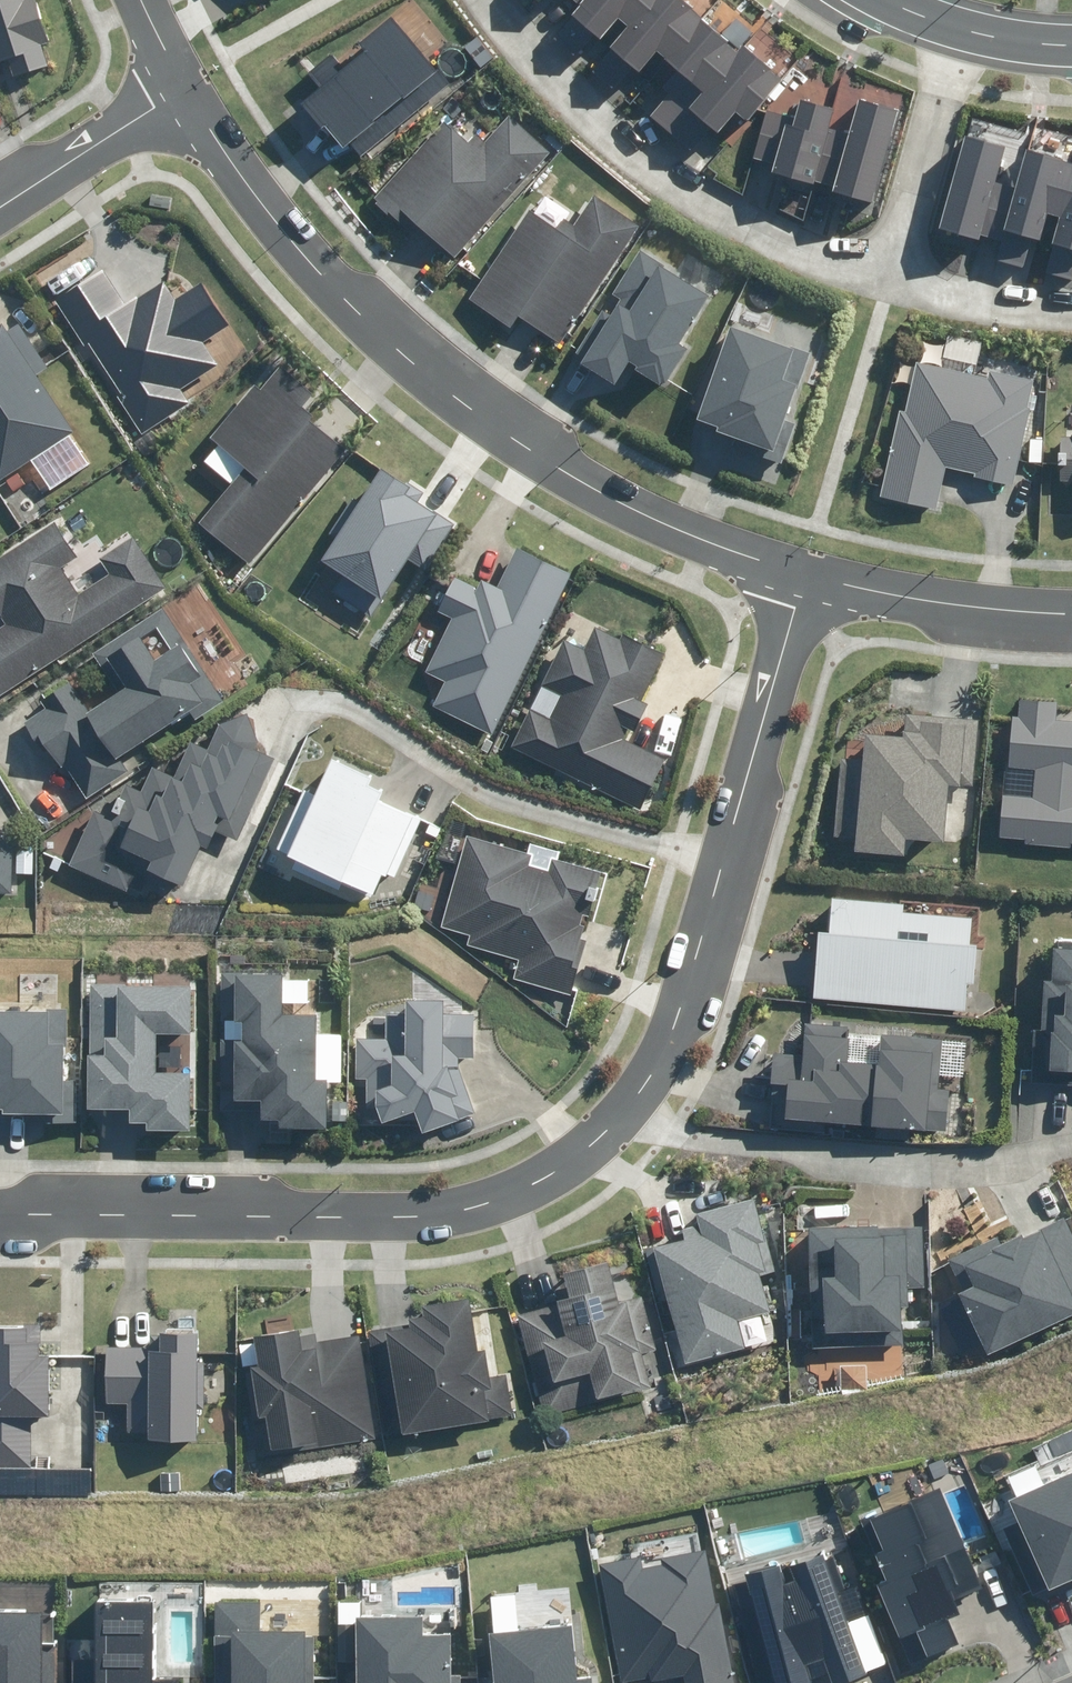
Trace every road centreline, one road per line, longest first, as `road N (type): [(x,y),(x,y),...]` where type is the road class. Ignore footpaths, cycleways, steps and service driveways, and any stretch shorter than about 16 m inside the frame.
road 1 (residential): [(0,1217),(418,1216),(510,1200),(583,1147),(641,1086),(682,1011),(806,564)]
road 2 (residential): [(171,97),(299,266),(411,367),(532,455),(663,520),(806,564)]
road 3 (residential): [(481,0),(521,59),(669,189),(880,282)]
road 4 (residential): [(806,564),(979,604),(1071,606)]
road 5 (residential): [(958,30),(880,282)]
road 6 (residential): [(0,208),(171,97)]
road 7 (residential): [(880,282),(920,296),(1071,311)]

